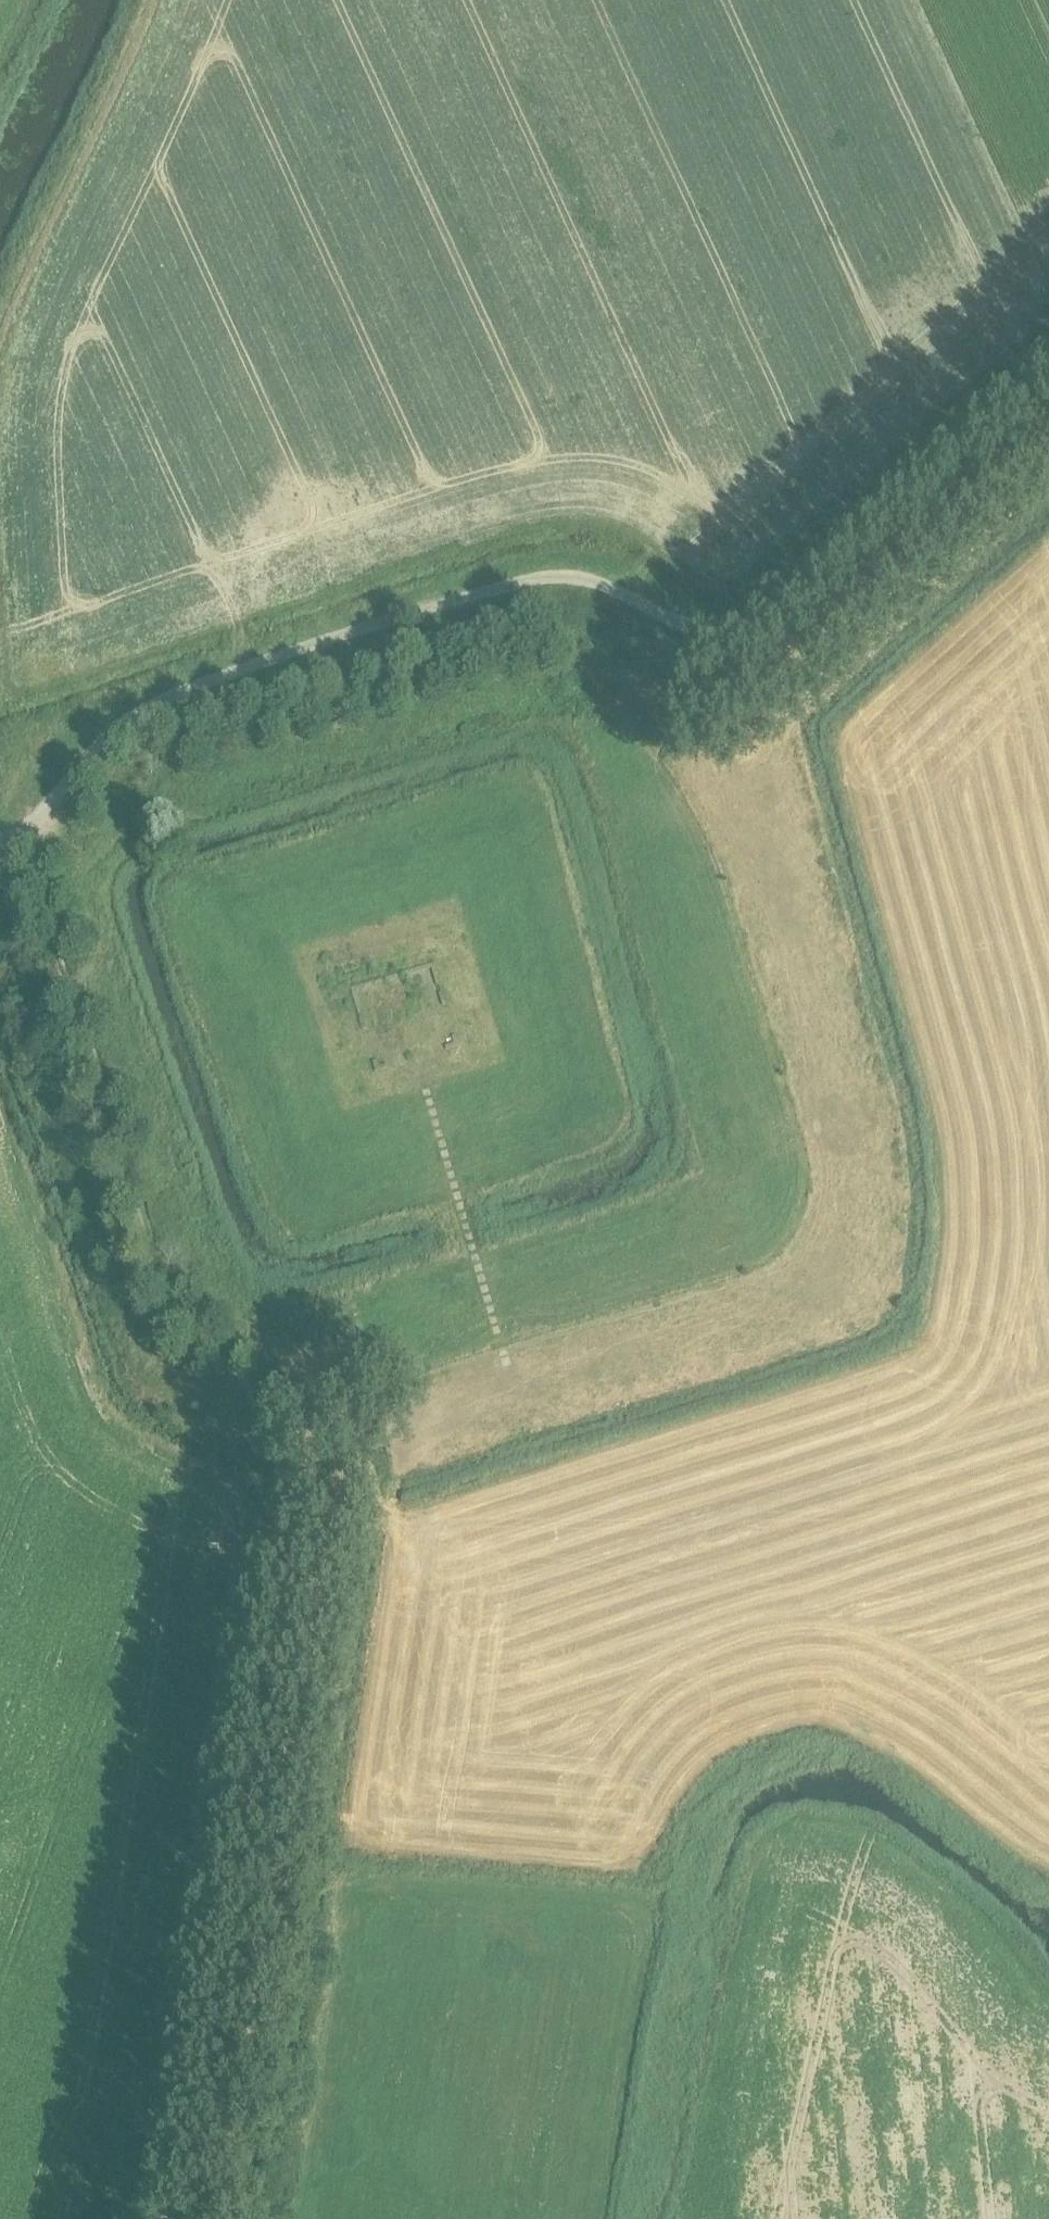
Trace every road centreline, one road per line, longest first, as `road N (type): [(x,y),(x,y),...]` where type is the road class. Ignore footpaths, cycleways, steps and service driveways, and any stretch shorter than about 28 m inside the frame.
road 1 (unclassified): [(0,838),(26,828),(139,713),(402,616),(563,577),(599,584),(693,627),(745,625),(1048,363)]
road 2 (track): [(208,2218),(317,1526),(302,1452)]
road 3 (track): [(302,1452),(182,1324),(143,1263),(19,832)]

